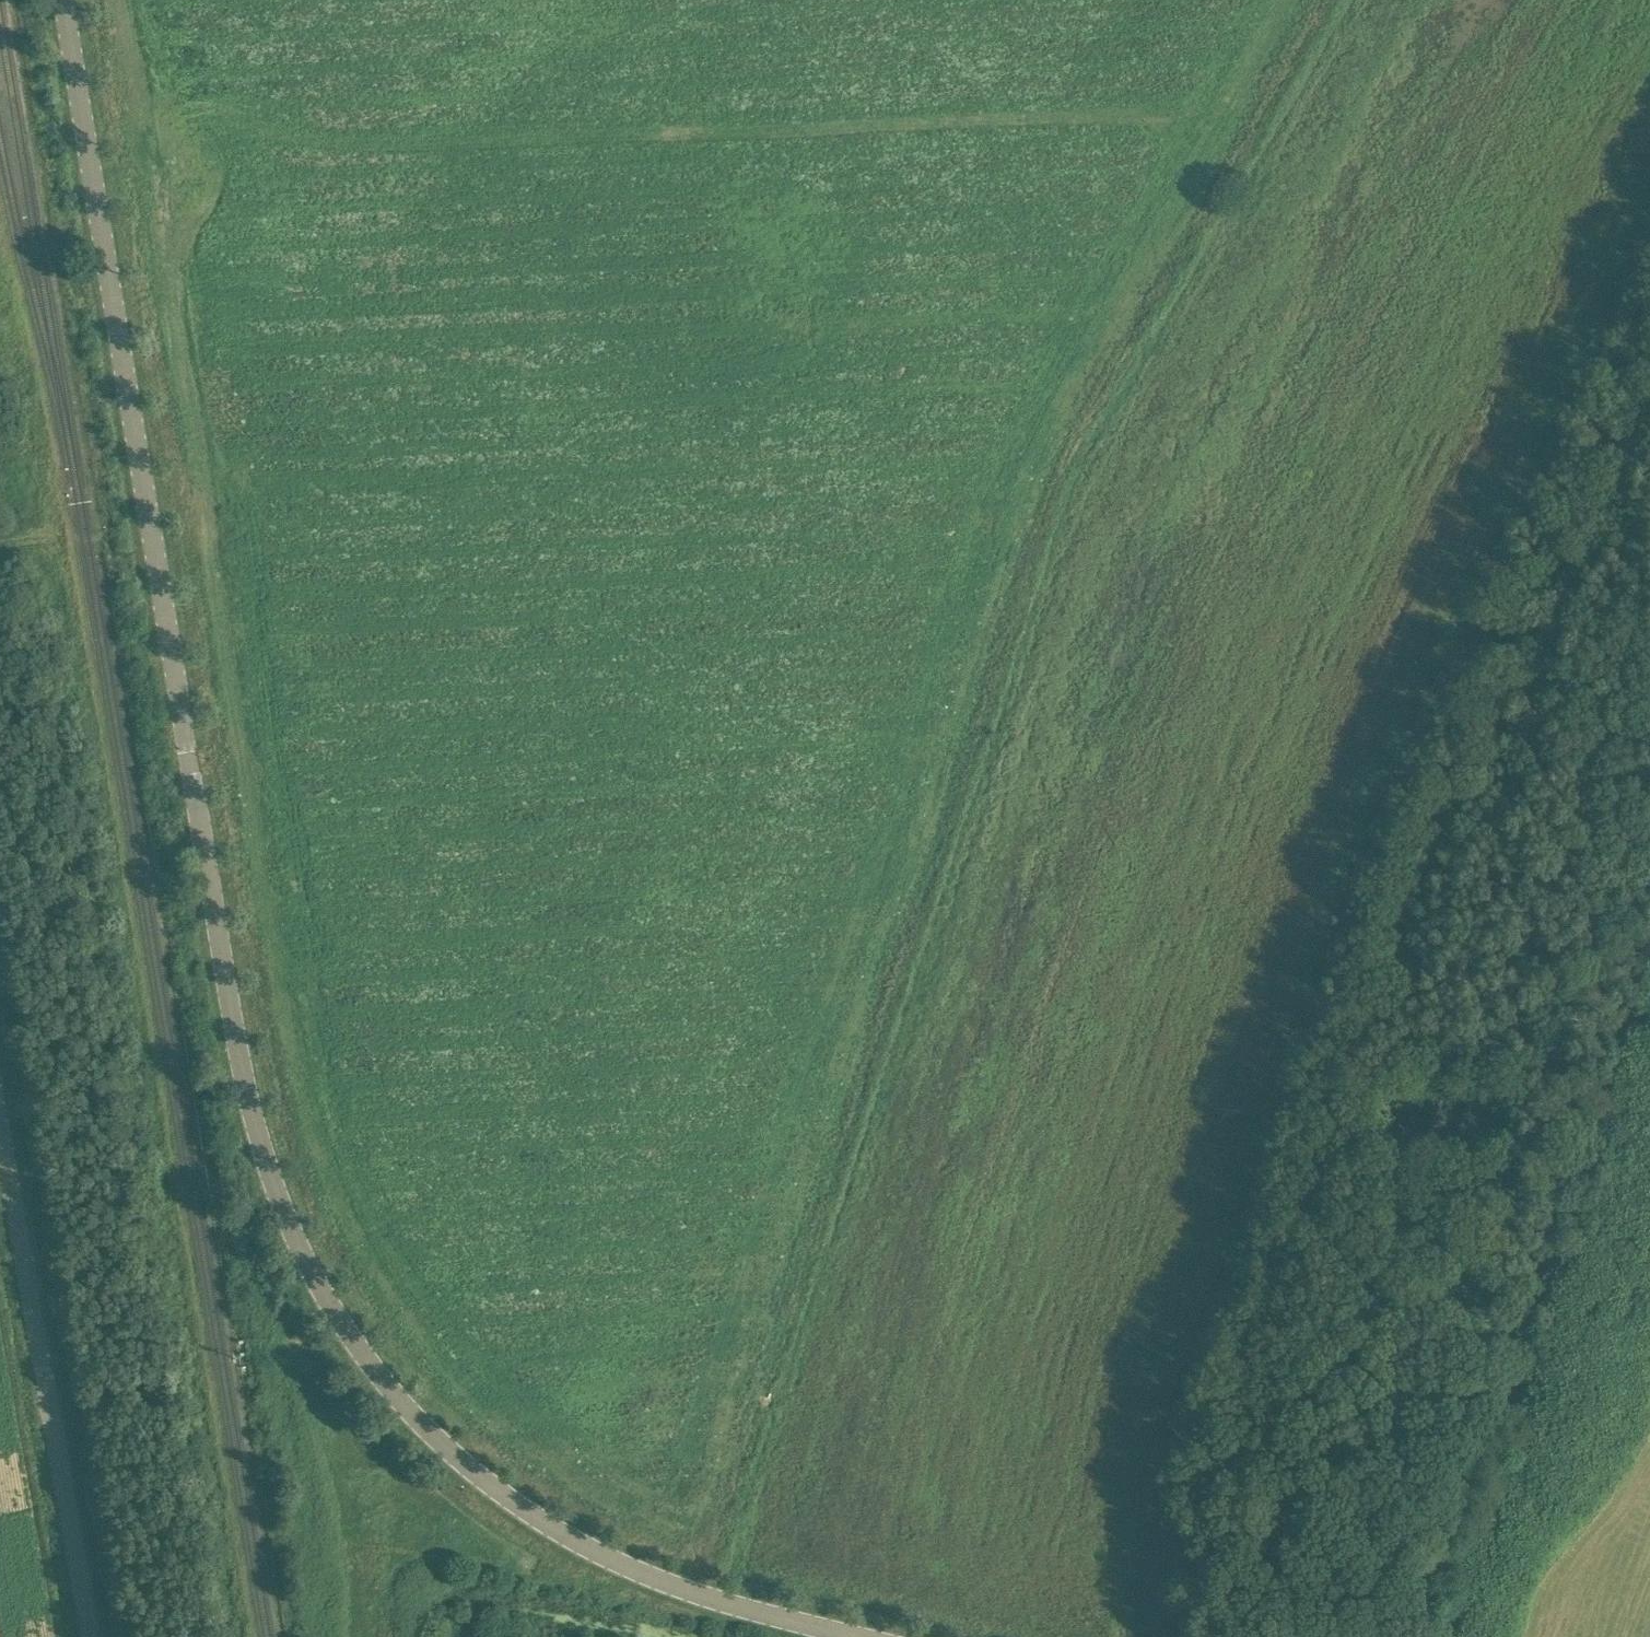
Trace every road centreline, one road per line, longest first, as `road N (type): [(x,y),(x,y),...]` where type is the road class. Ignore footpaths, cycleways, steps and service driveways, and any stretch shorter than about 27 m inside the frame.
road 1 (tertiary): [(866,1636),(686,1589),(568,1538),(506,1496),(408,1411),(322,1291),(265,1159),(246,1089),(64,0)]
road 2 (unclassified): [(88,1636),(0,1130)]

